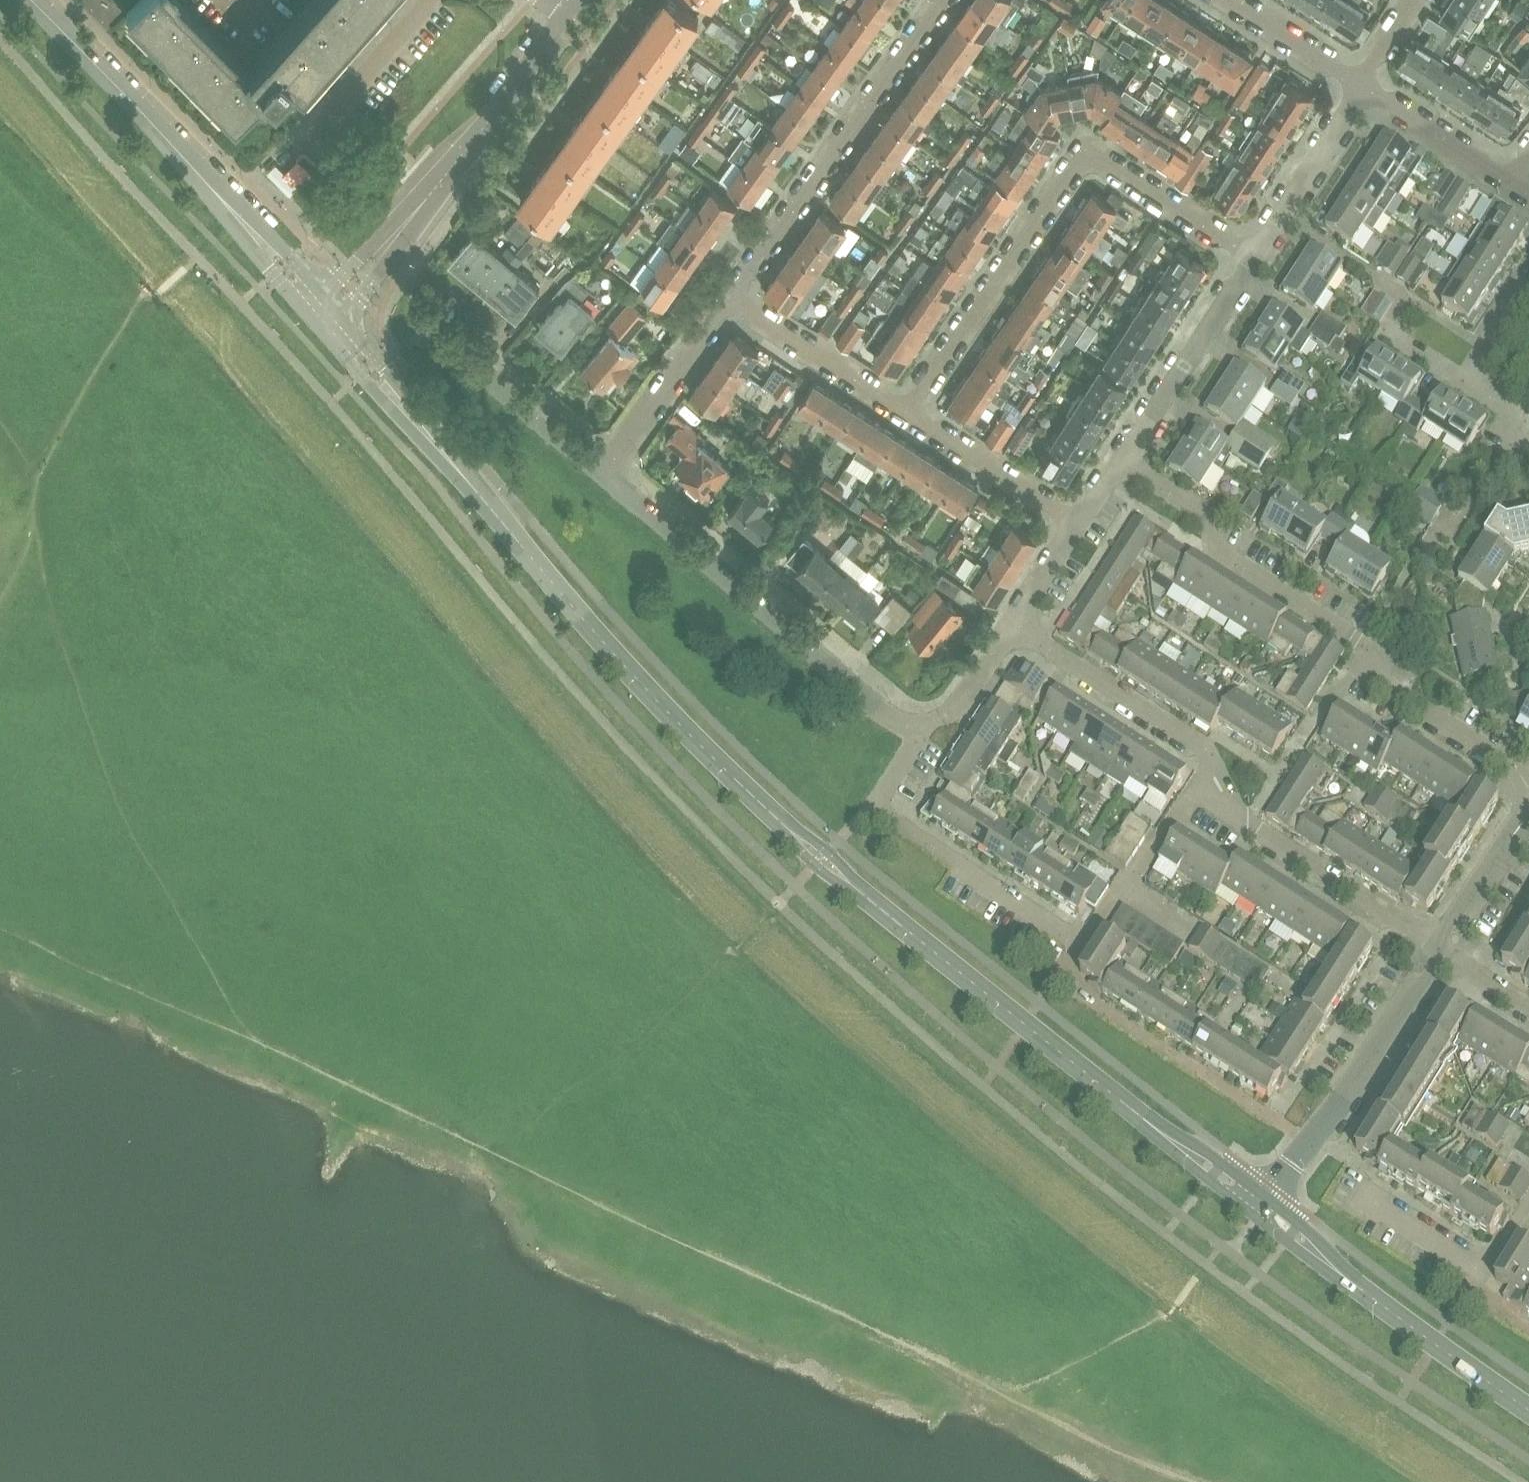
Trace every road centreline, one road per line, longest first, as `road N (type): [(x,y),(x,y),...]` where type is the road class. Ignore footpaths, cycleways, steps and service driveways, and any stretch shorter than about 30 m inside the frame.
road 1 (tertiary): [(1261,1207),(884,911),(750,792),(599,637),(321,312)]
road 2 (residential): [(1528,789),(1512,766),(1384,683),(1368,645),(1219,549),(1208,516),(1122,461)]
road 3 (residential): [(905,412),(1076,168),(1100,165),(1255,257)]
road 4 (residential): [(868,804),(1082,943),(1210,764)]
road 5 (tertiary): [(321,312),(32,0)]
road 6 (residential): [(919,732),(881,710),(600,474)]
road 7 (tertiary): [(321,312),(443,177),(562,14)]
road 8 (residential): [(730,299),(943,0)]
road 9 (tertiary): [(1528,1410),(1261,1207)]
road 10 (residential): [(1261,1207),(1428,976),(1439,946)]
road 11 (residential): [(1439,946),(1233,811),(1210,764)]
road 12 (residential): [(1210,764),(1203,741),(1012,622)]
road 13 (residential): [(1122,461),(1255,257)]
road 14 (residential): [(277,176),(428,0)]
road 15 (residential): [(1362,1196),(1483,1271),(1528,1205)]
road 16 (residential): [(600,474),(730,299)]
road 17 (residential): [(600,474),(435,335)]
road 18 (residential): [(905,412),(730,299)]
road 19 (residential): [(1077,523),(905,412)]
road 20 (residential): [(1255,257),(1361,85)]
road 21 (residential): [(1509,179),(1361,85)]
road 22 (residential): [(1439,946),(1448,921),(1528,816)]
road 23 (residential): [(1361,85),(1229,0)]
road 24 (residential): [(919,732),(958,705),(1012,622)]
road 25 (residential): [(1462,378),(1528,277)]

